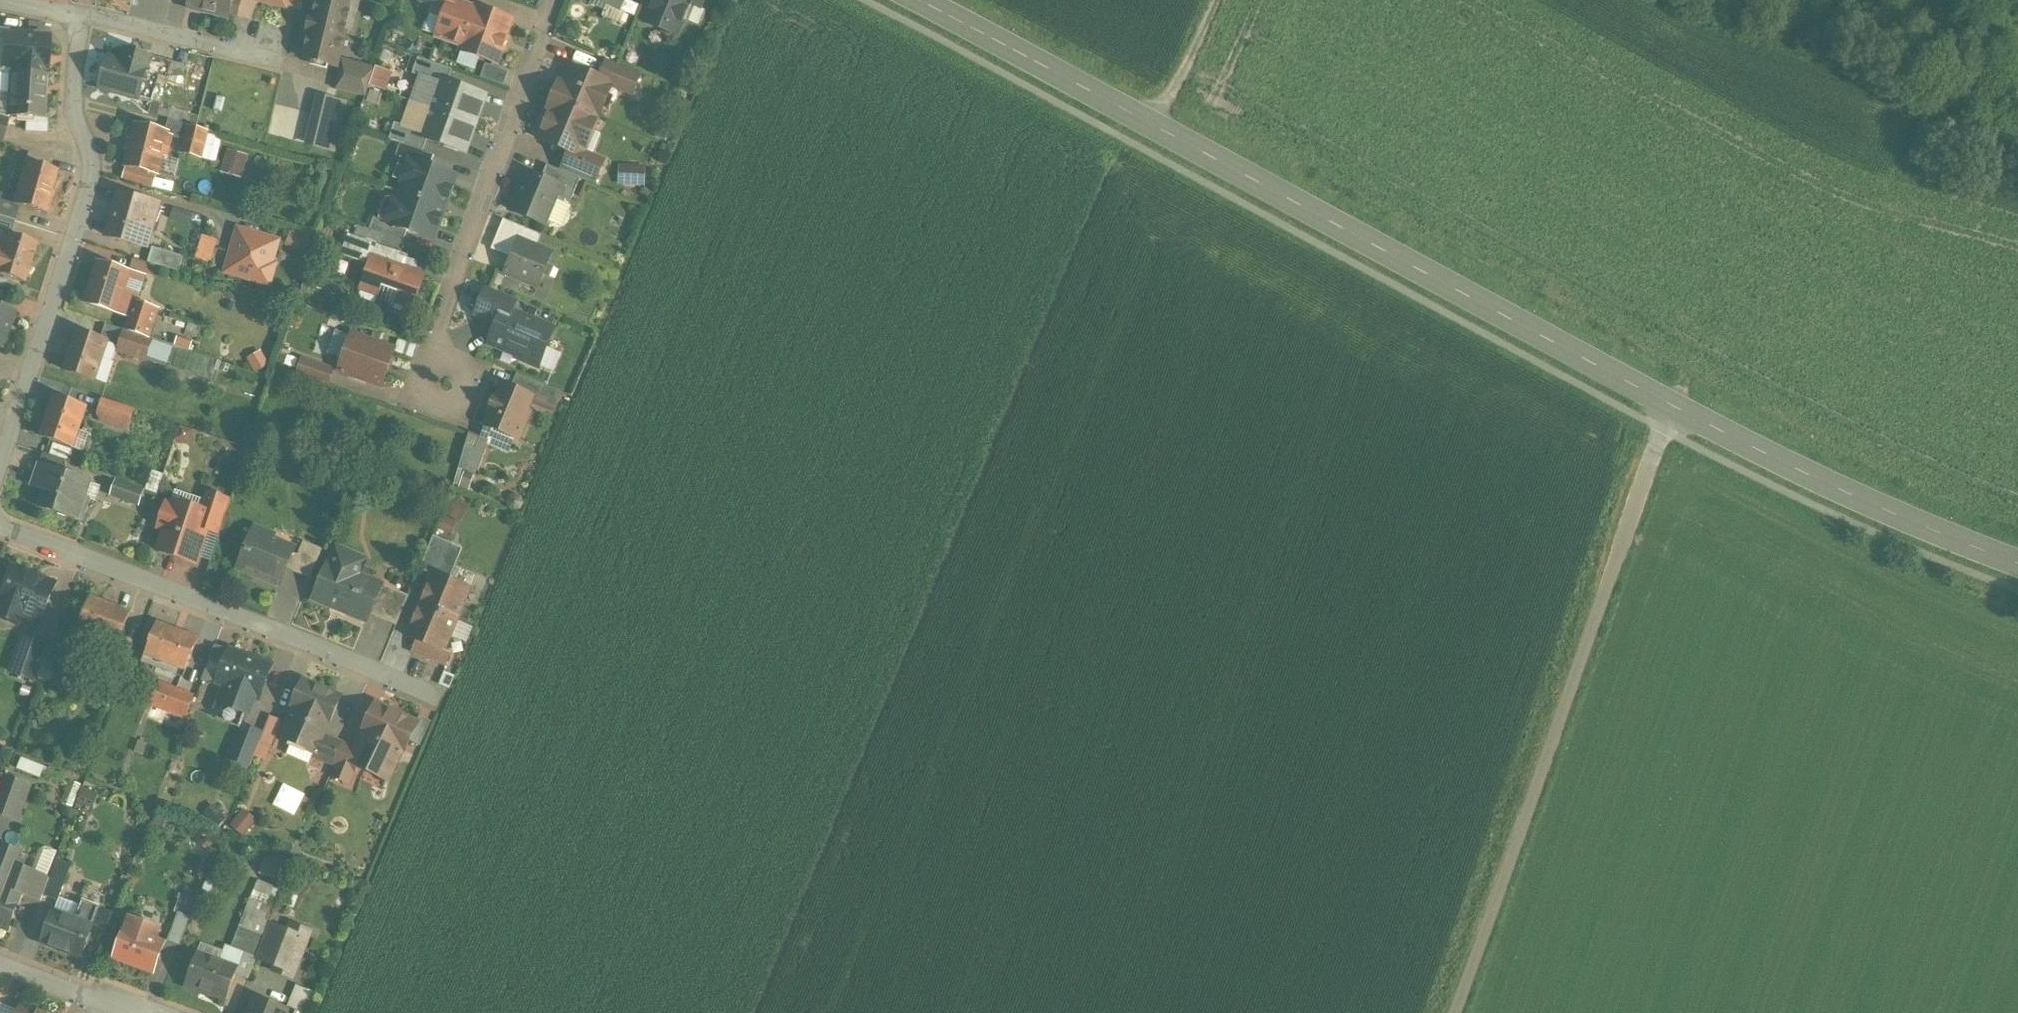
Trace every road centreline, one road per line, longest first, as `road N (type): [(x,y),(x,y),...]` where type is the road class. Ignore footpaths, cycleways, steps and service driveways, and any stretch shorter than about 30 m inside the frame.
road 1 (tertiary): [(914,0),(1670,405)]
road 2 (unclassified): [(1670,405),(1454,1012)]
road 3 (residential): [(76,15),(73,105),(91,177),(0,463)]
road 4 (residential): [(0,527),(428,694)]
road 5 (residential): [(551,0),(508,138),(473,210),(435,379)]
road 6 (tertiary): [(1670,405),(1878,506),(2017,562)]
road 7 (residential): [(76,15),(275,61)]
road 8 (track): [(1159,129),(1215,0)]
road 9 (residential): [(0,965),(128,1012)]

